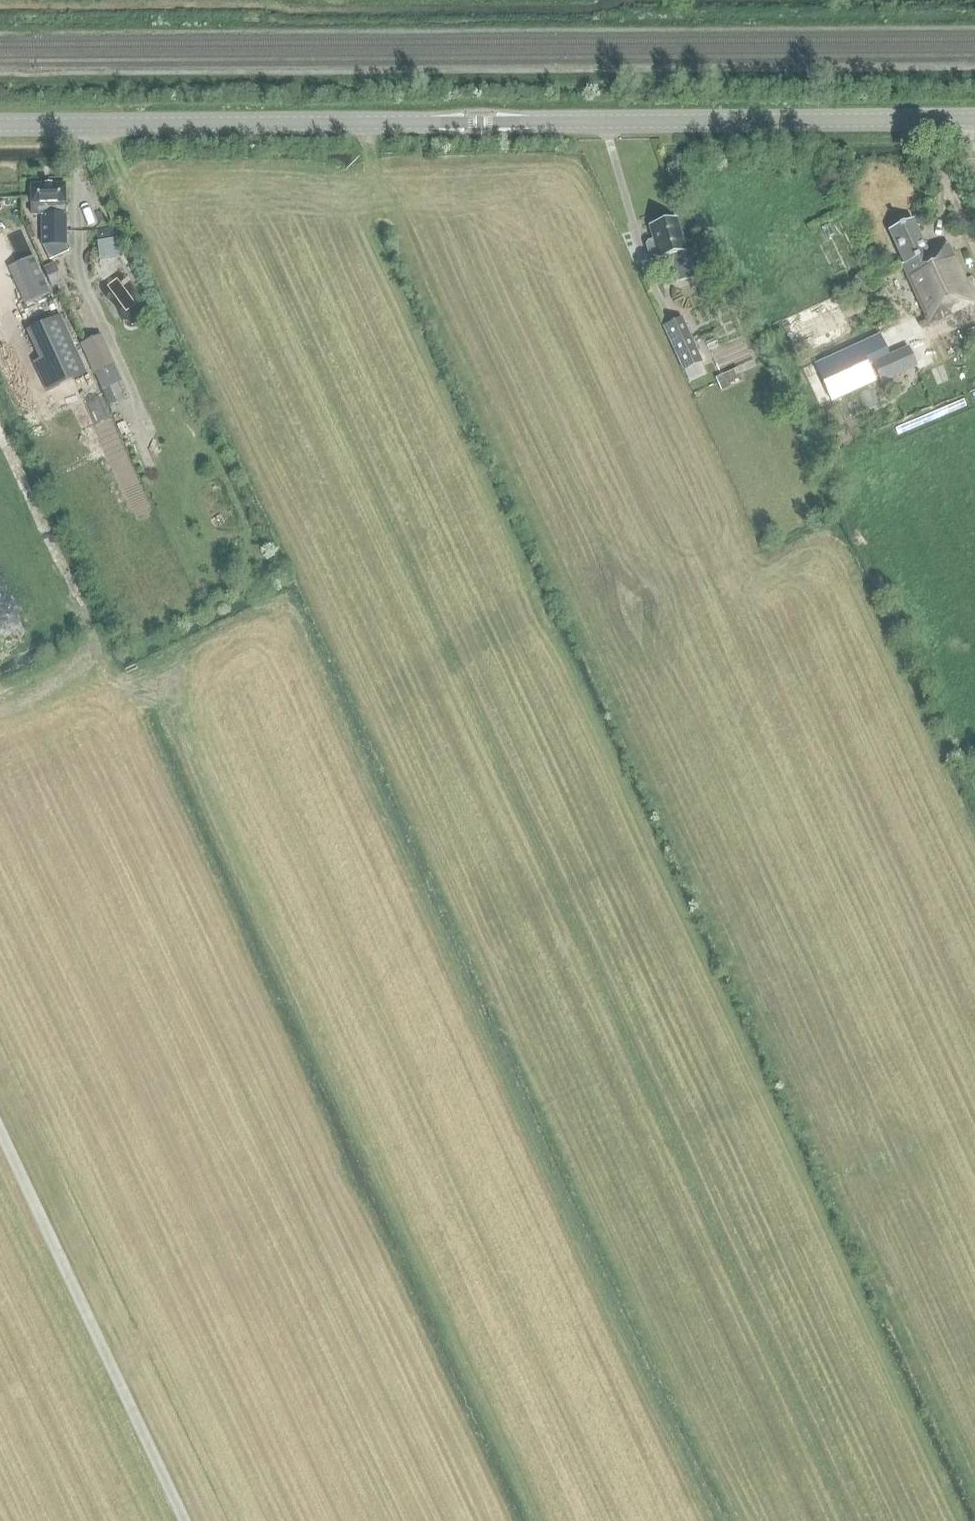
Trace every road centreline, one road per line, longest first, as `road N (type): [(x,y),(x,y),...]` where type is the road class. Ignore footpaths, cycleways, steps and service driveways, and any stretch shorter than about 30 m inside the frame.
road 1 (tertiary): [(974,119),(0,124)]
road 2 (track): [(0,1130),(184,1520)]

